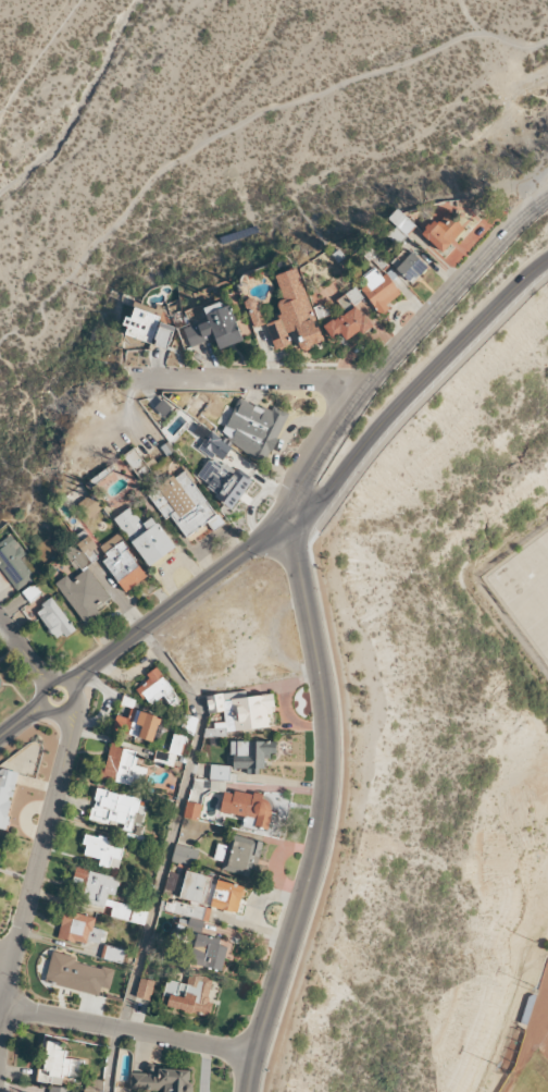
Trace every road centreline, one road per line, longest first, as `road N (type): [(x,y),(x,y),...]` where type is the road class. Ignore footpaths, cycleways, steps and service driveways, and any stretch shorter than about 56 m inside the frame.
road 1 (tertiary): [(547,197),(376,376),(298,495),(292,524),(325,710),(327,769),(319,841),(248,1091)]
road 2 (residential): [(547,267),(398,414),(325,504),(292,524)]
road 3 (residential): [(67,686),(292,524)]
road 4 (residential): [(12,971),(72,735),(66,709)]
road 5 (residential): [(254,1055),(3,1008)]
road 6 (residential): [(362,393),(321,380),(140,382)]

